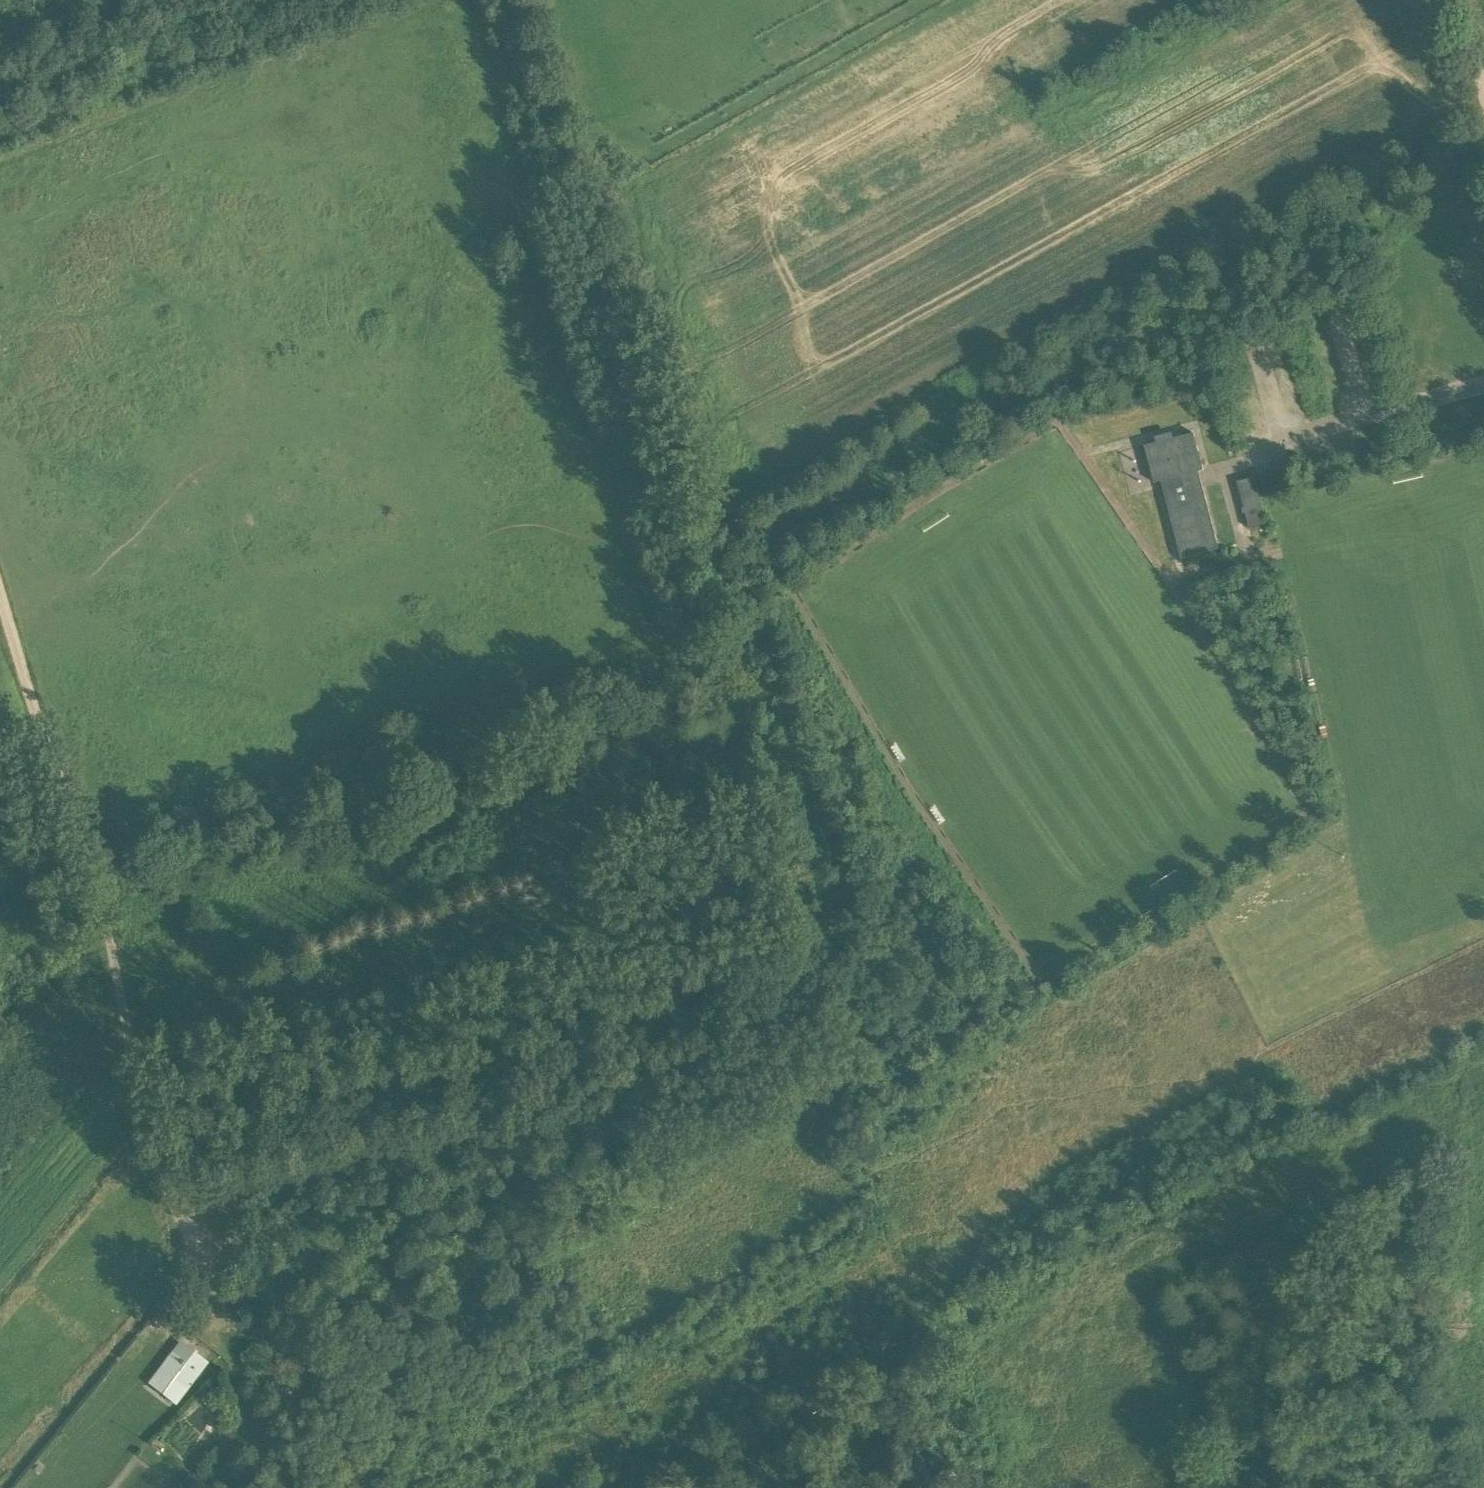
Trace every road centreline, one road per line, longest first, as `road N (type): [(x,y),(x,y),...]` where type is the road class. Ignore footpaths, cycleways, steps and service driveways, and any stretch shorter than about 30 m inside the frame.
road 1 (track): [(157,1144),(0,606)]

